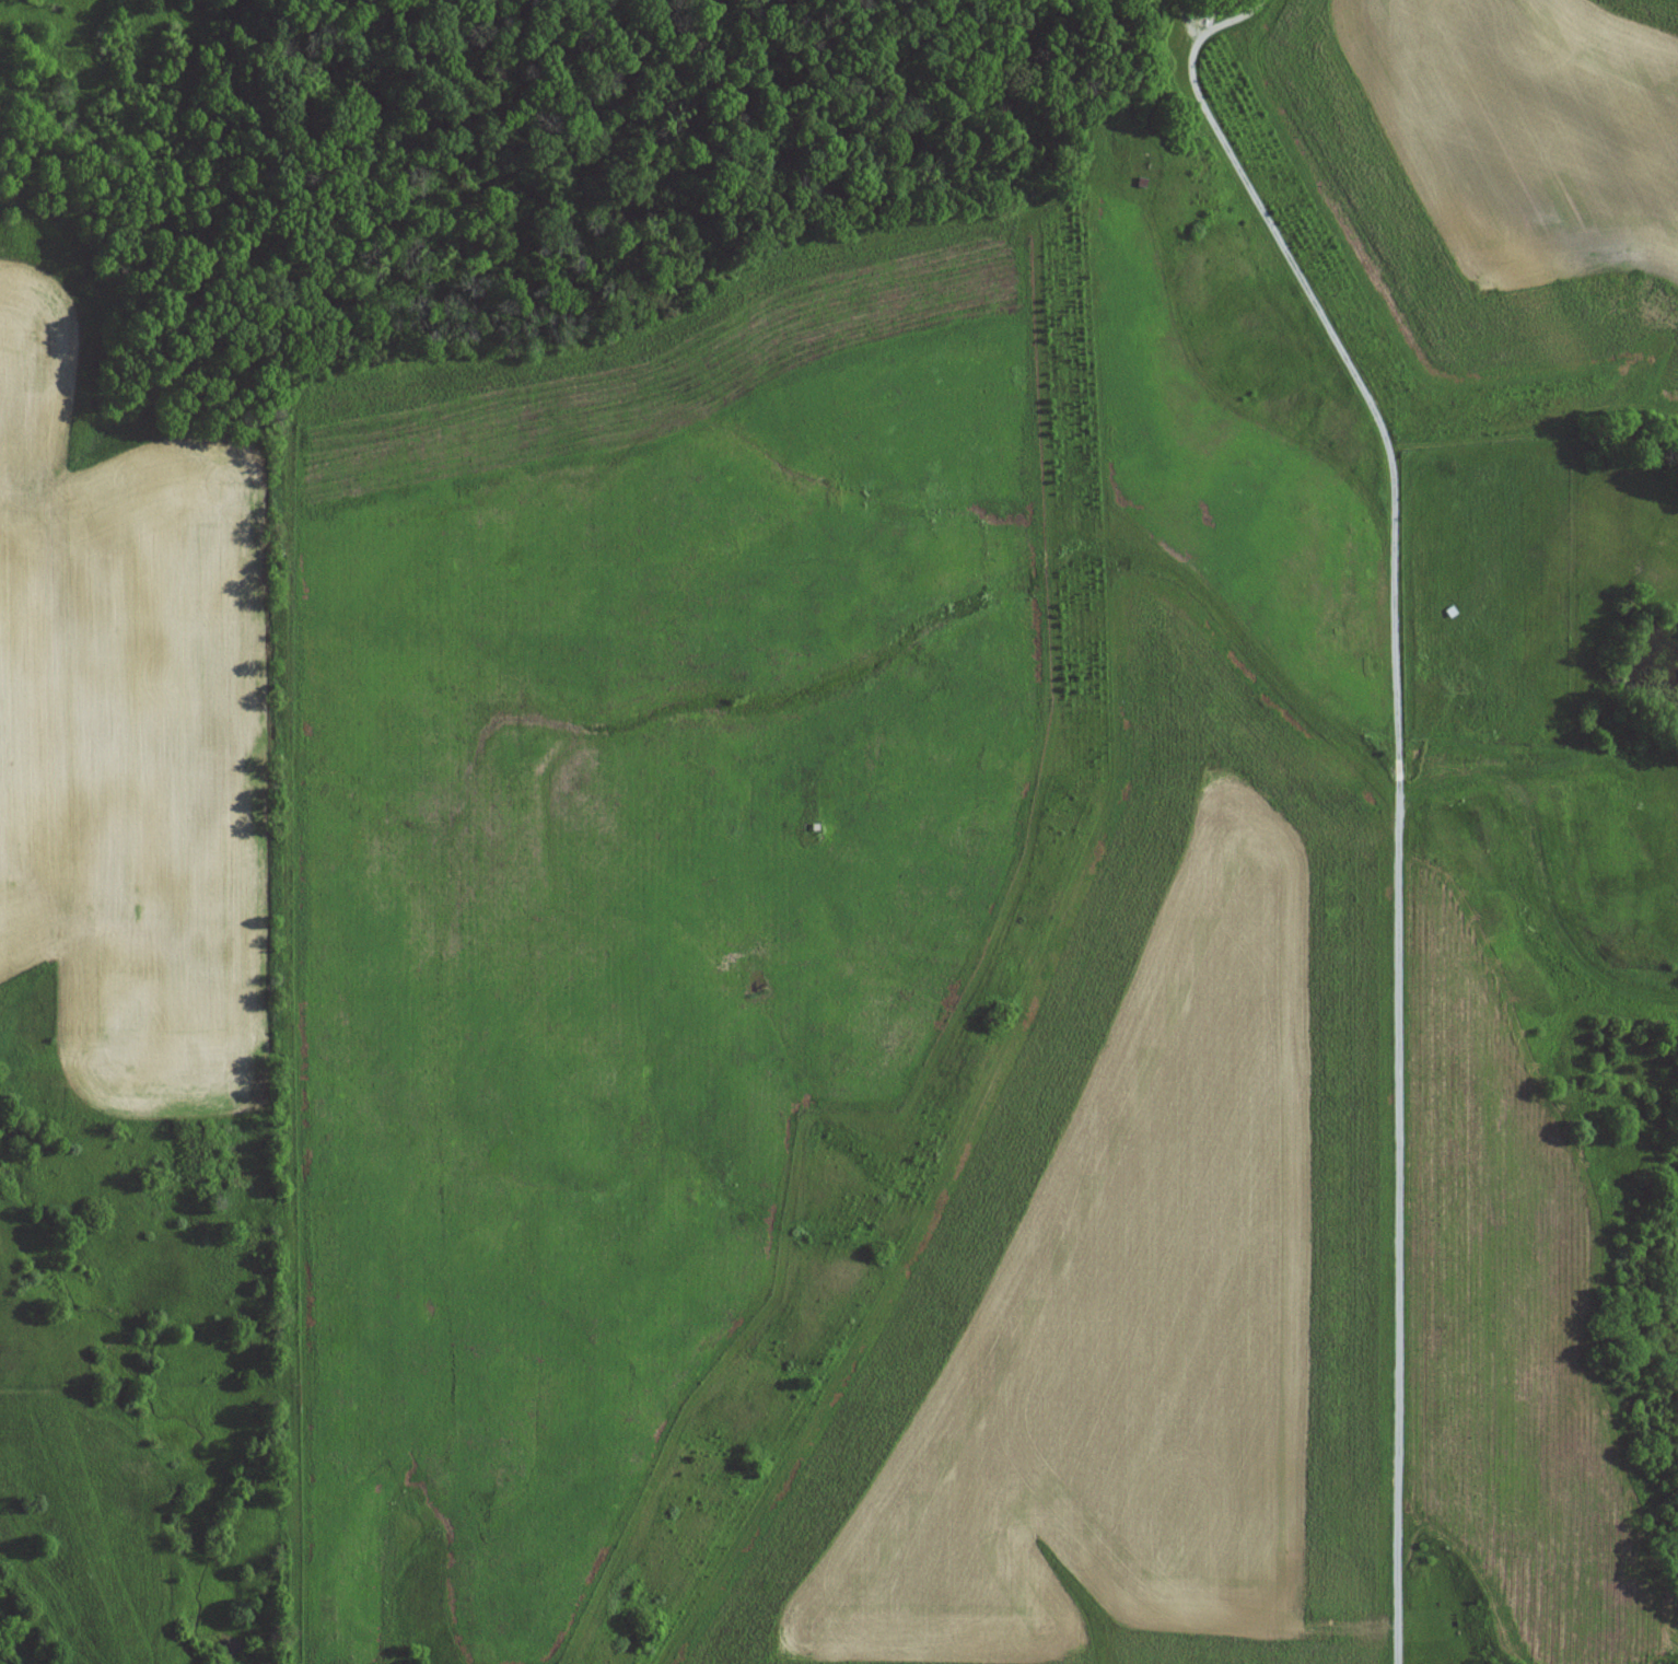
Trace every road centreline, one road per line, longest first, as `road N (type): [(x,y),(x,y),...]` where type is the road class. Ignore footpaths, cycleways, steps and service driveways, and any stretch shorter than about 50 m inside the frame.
road 1 (track): [(1398,1663),(1395,484),(1373,408),(1199,83),(1202,40),(1259,0)]

